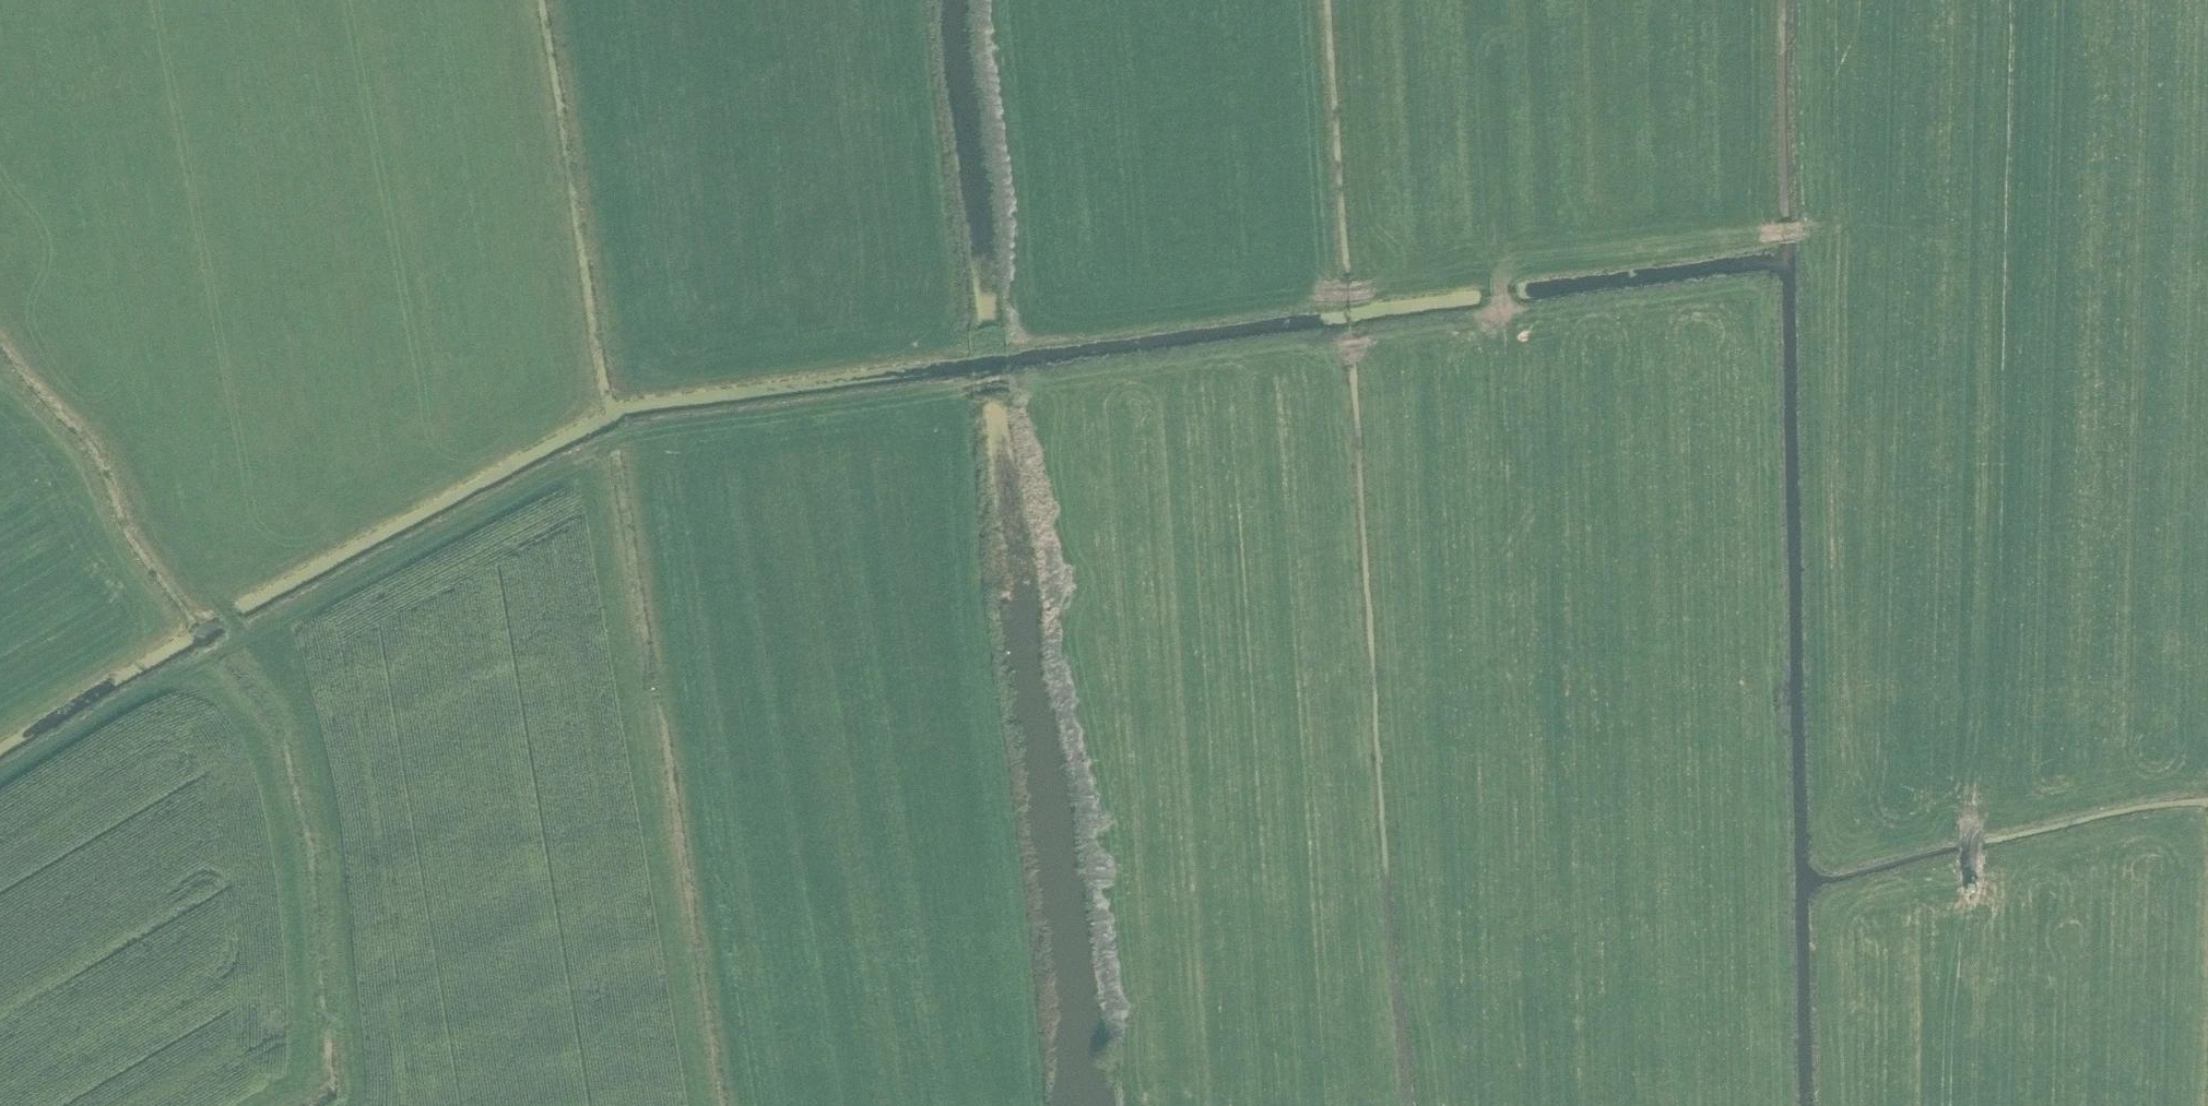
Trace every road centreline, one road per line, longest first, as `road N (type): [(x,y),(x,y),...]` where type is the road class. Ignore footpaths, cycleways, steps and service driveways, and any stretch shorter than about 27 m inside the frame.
road 1 (track): [(0,783),(235,644),(570,464)]

